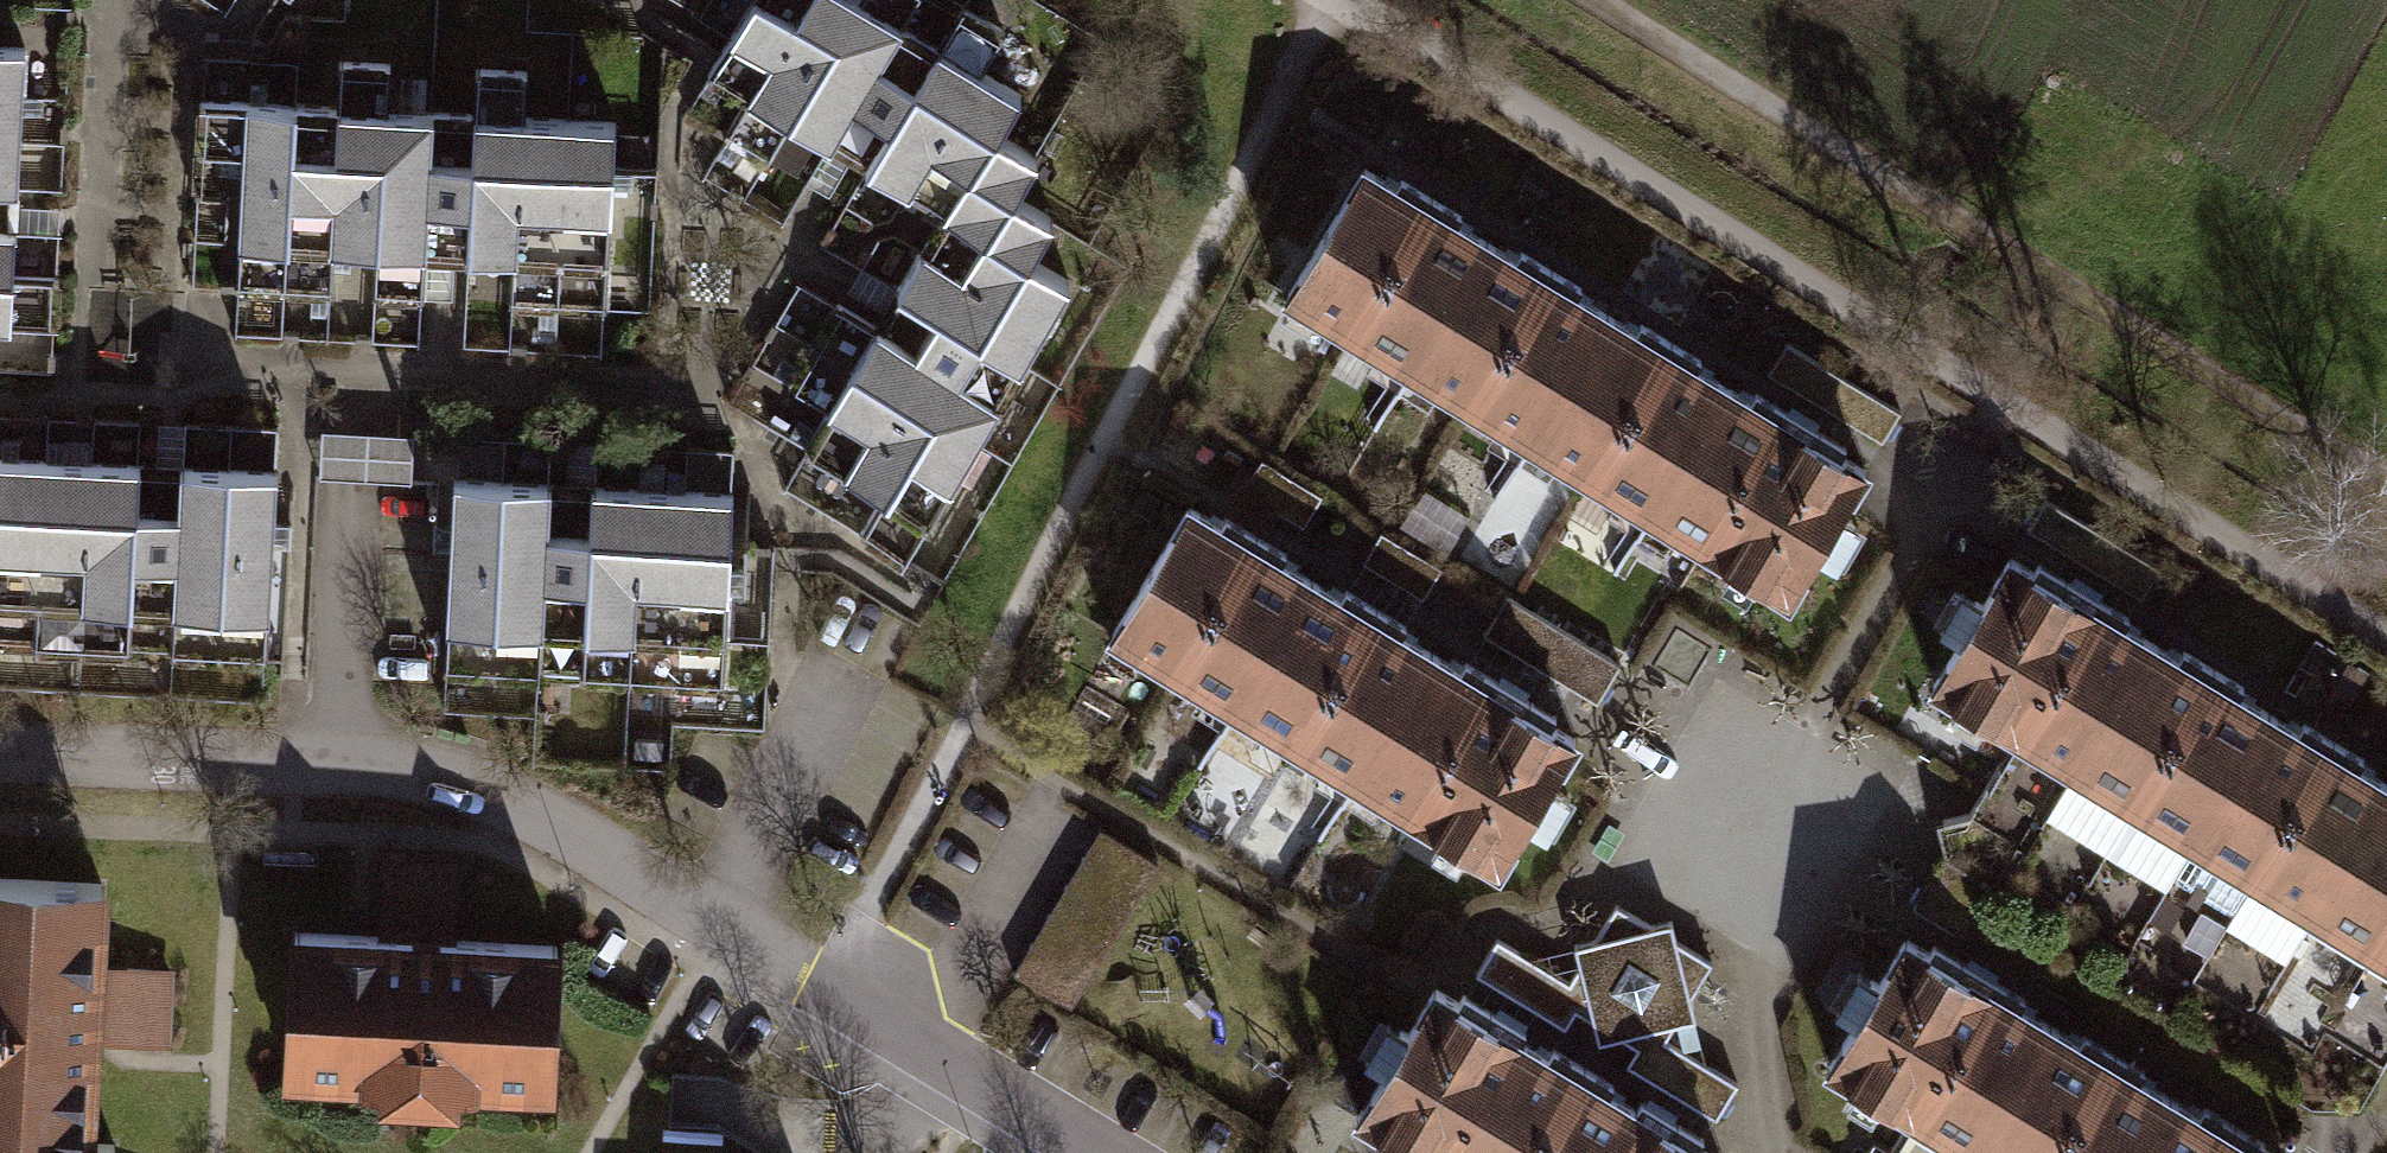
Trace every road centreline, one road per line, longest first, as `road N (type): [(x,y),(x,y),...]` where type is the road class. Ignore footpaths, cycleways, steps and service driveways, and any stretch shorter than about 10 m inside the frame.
road 1 (track): [(2386,636),(1348,0)]
road 2 (residential): [(1104,1152),(462,776),(0,749)]
road 3 (track): [(1592,0),(2386,476)]

